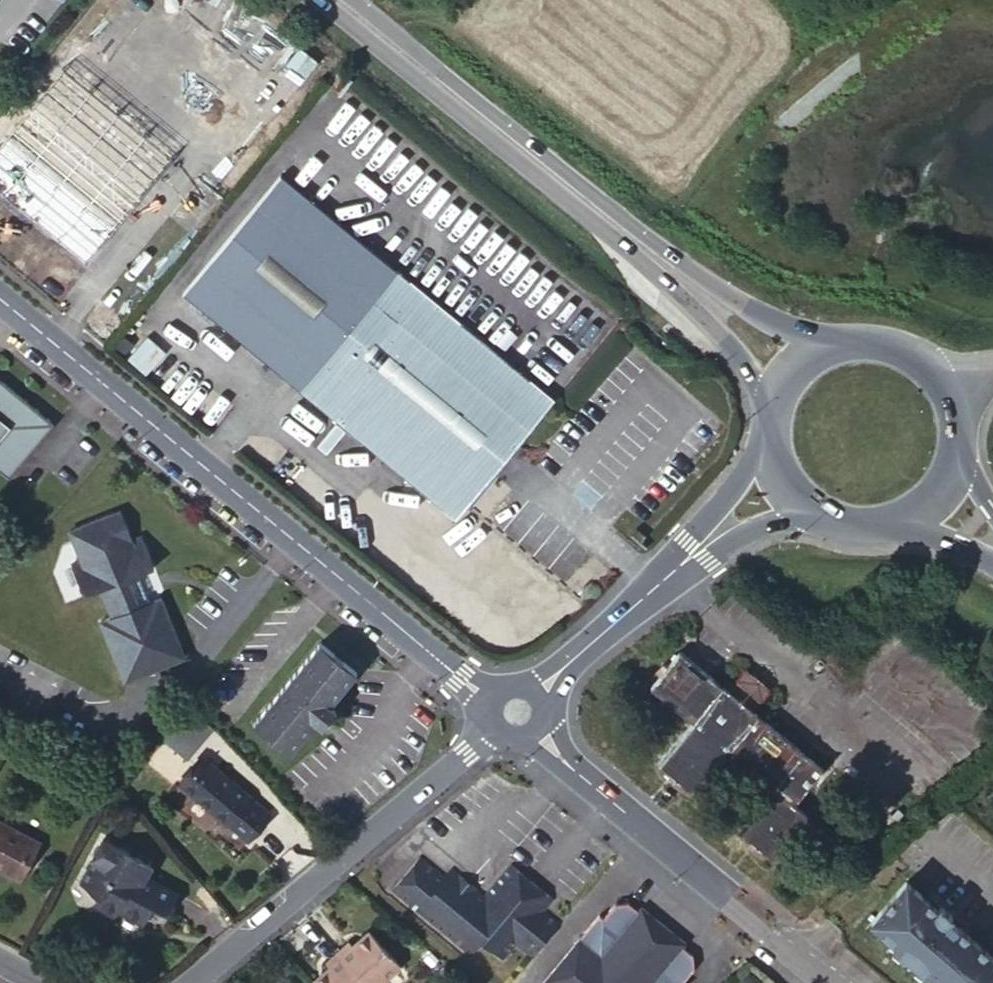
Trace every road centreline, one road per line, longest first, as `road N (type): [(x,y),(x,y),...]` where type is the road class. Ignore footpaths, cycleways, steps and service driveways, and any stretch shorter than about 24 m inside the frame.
road 1 (residential): [(493,703),(0,299)]
road 2 (secondary): [(334,0),(678,271)]
road 3 (residential): [(497,729),(188,982)]
road 4 (residential): [(835,982),(536,732)]
road 5 (residential): [(652,590),(667,588),(730,540),(765,527),(830,521)]
road 6 (residential): [(764,431),(652,590)]
road 7 (secondary): [(678,271),(744,363),(764,420)]
road 8 (secondary): [(835,339),(790,329),(678,271)]
road 9 (secondary): [(952,430),(938,381),(921,361),(867,337),(835,339)]
road 10 (residential): [(652,590),(537,695)]

